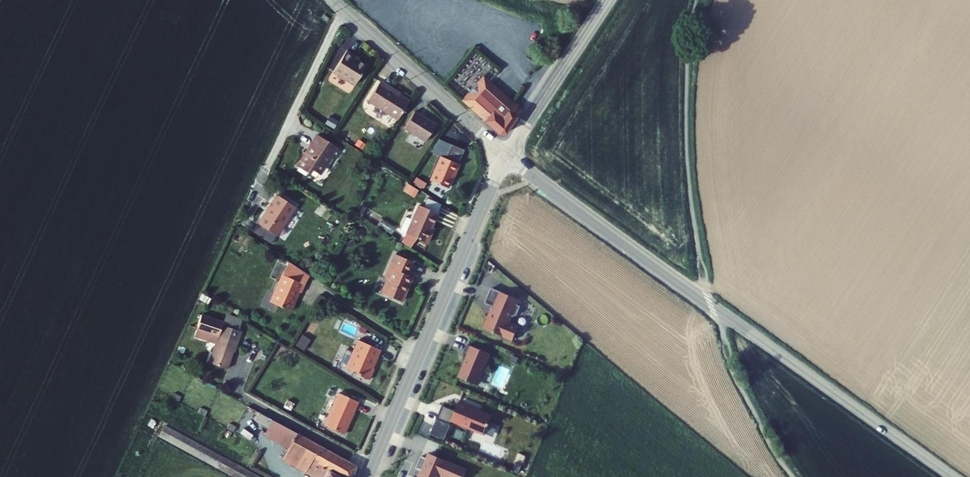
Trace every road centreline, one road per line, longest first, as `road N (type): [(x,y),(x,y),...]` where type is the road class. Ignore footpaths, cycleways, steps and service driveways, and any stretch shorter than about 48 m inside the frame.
road 1 (tertiary): [(952,476),(508,156)]
road 2 (tertiary): [(508,156),(367,476)]
road 3 (tertiary): [(333,0),(508,156)]
road 4 (tertiary): [(607,0),(508,156)]

